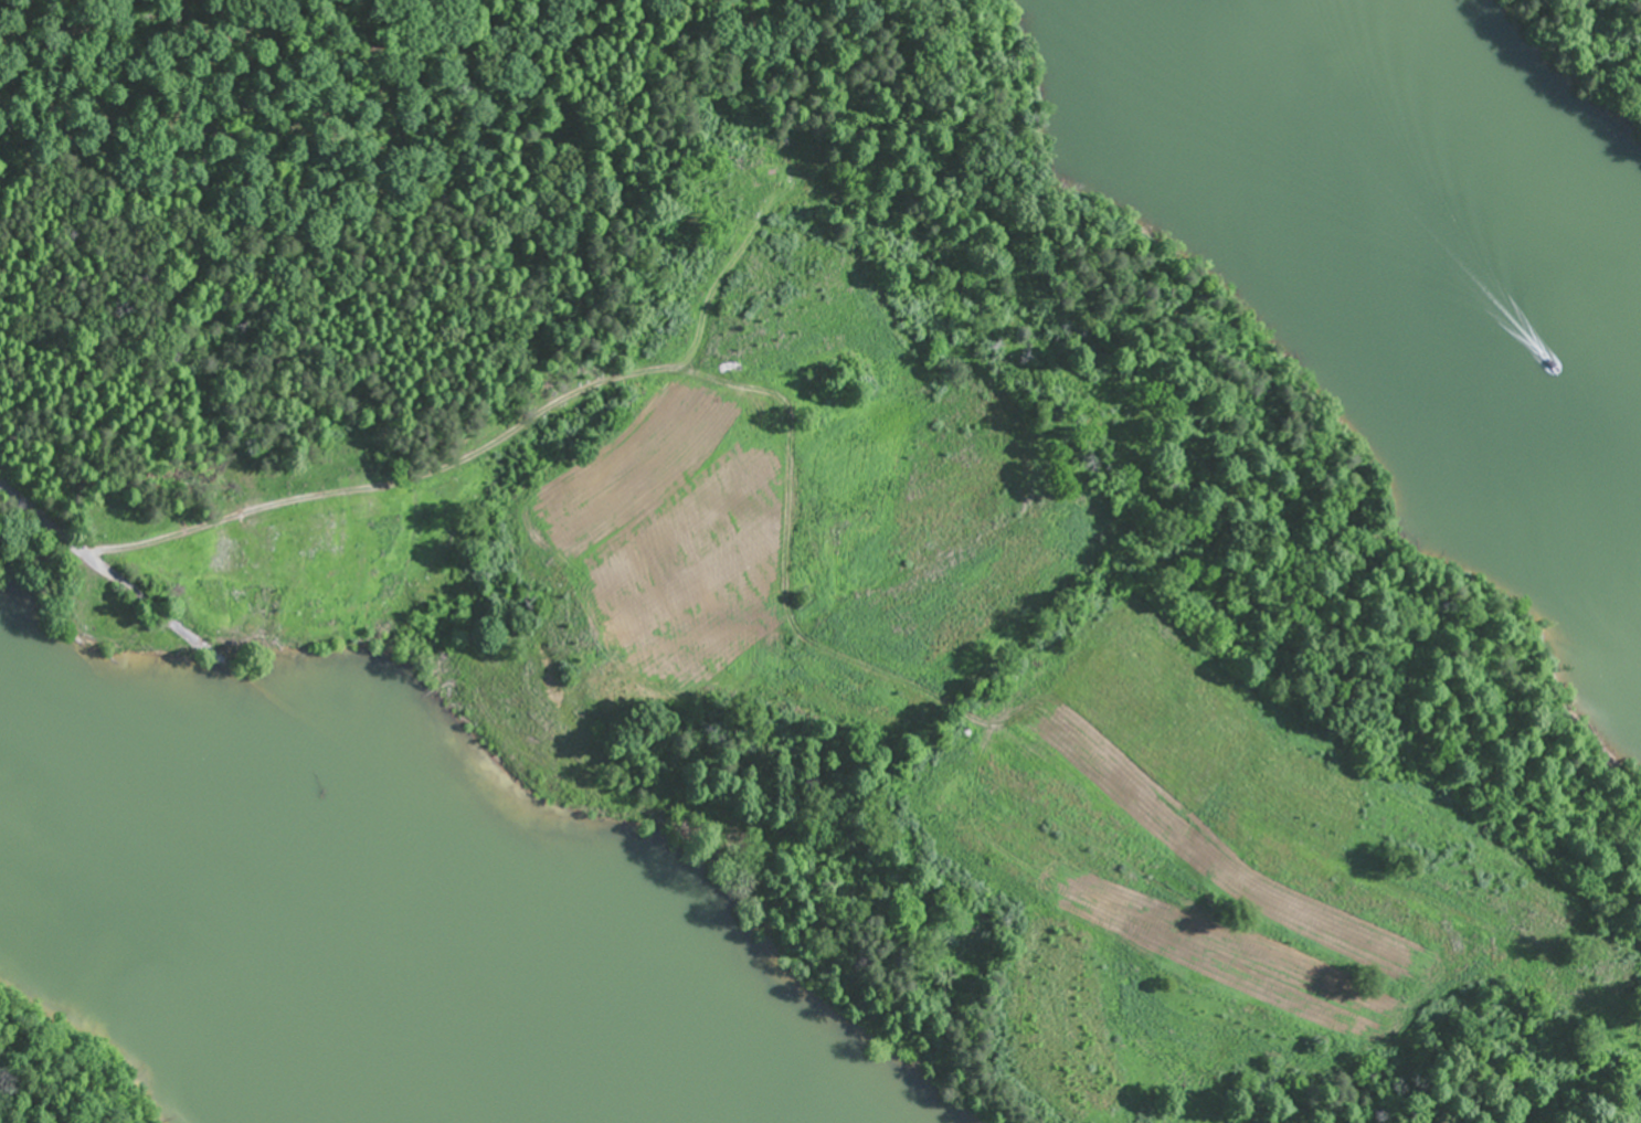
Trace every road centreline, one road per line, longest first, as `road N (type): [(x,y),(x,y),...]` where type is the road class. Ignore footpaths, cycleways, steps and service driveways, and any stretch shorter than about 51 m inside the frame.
road 1 (residential): [(0,485),(216,657)]

